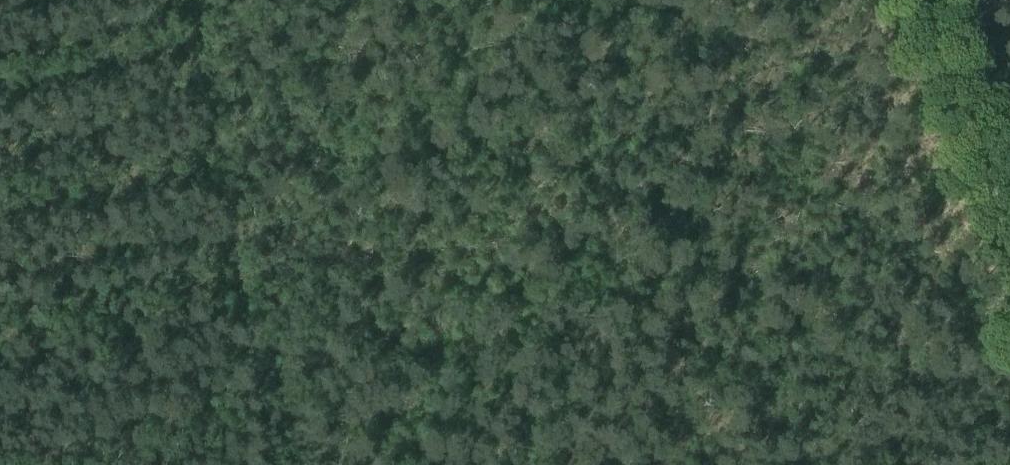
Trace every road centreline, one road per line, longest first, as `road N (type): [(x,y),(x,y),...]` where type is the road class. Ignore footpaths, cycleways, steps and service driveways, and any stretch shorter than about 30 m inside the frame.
road 1 (track): [(920,0),(1009,244)]

